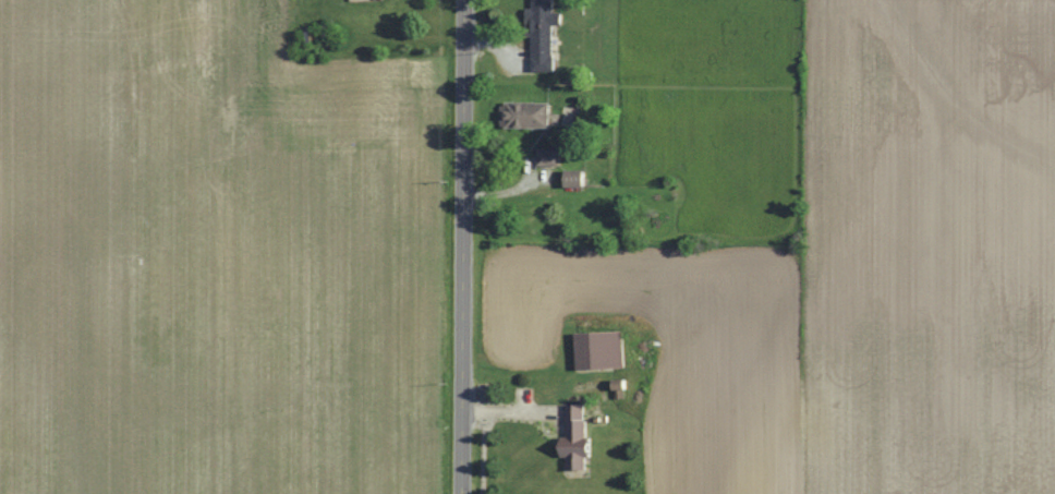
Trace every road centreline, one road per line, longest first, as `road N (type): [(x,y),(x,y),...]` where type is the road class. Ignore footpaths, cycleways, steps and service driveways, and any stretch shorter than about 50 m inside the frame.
road 1 (tertiary): [(463,493),(465,0)]

